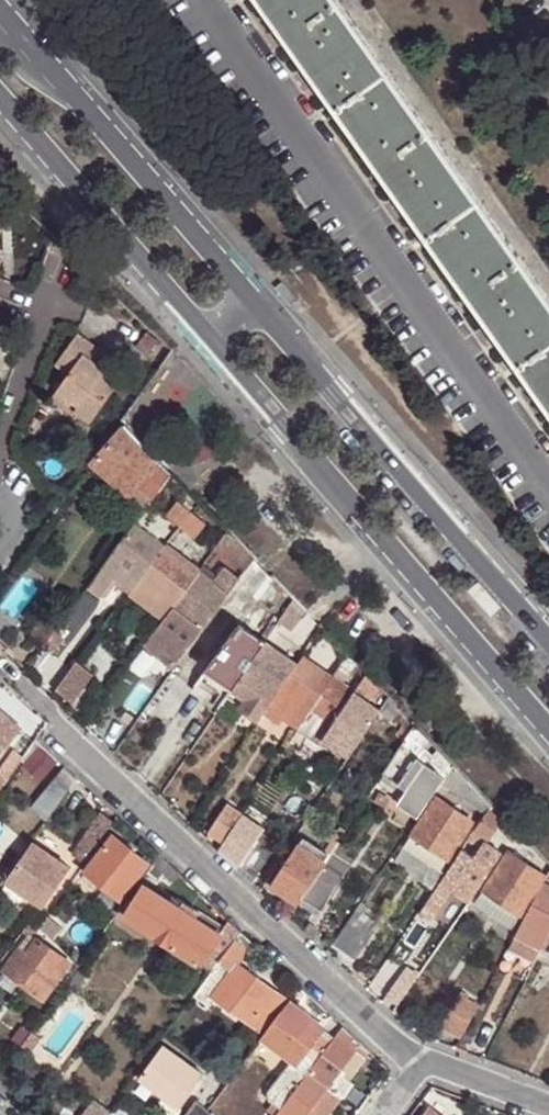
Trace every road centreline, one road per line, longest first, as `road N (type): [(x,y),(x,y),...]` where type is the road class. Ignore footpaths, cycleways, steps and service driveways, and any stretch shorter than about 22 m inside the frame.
road 1 (residential): [(420,1061),(87,758),(0,664)]
road 2 (residential): [(217,342),(548,733)]
road 3 (residential): [(548,642),(256,302)]
road 4 (residential): [(256,302),(0,9)]
road 5 (residential): [(0,99),(217,342)]
road 6 (residential): [(61,274),(0,442)]
road 7 (residential): [(548,1108),(420,1061)]

